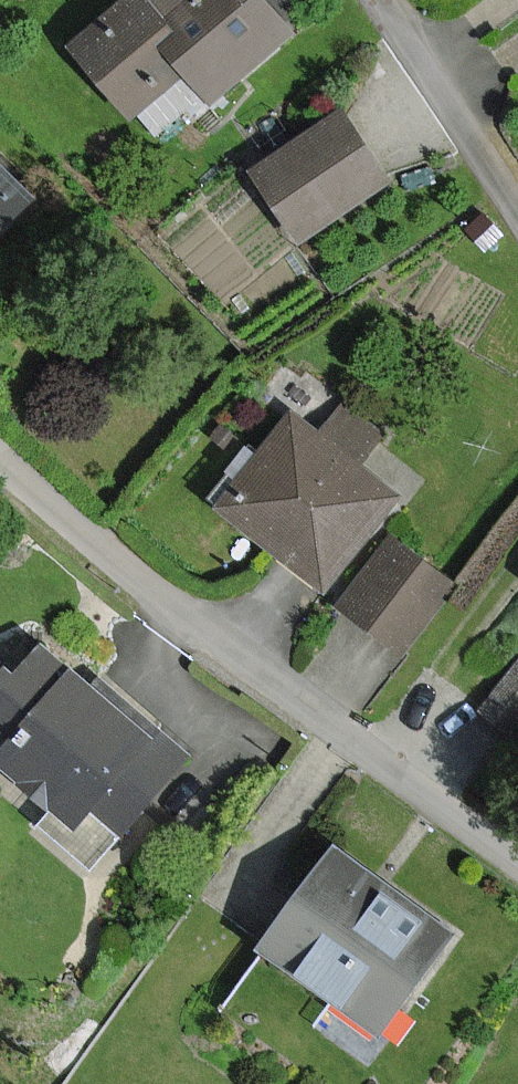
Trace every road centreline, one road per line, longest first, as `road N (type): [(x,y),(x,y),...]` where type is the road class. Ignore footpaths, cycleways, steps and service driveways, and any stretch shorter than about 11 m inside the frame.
road 1 (residential): [(0,457),(57,513),(517,857)]
road 2 (residential): [(384,0),(510,190)]

